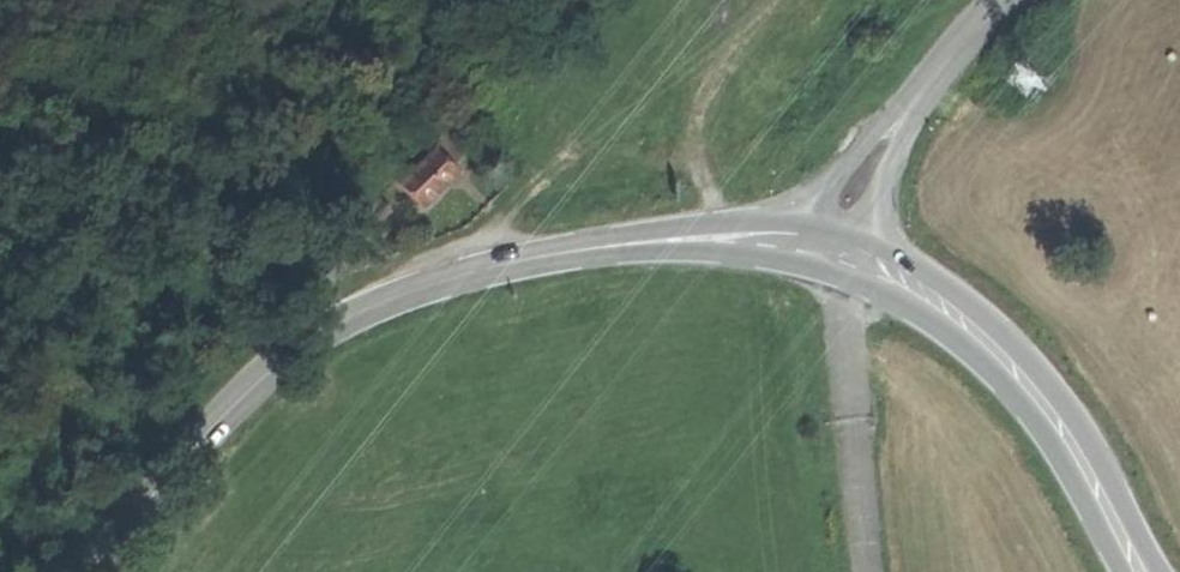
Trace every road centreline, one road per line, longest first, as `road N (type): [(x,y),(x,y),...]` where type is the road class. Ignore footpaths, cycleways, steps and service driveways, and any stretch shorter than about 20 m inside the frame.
road 1 (secondary): [(68,571),(242,354),(473,268),(646,241),(783,238)]
road 2 (secondary): [(854,257),(918,287),(988,339),(1058,423),(1142,571)]
road 3 (unclassified): [(918,93),(783,238)]
road 4 (unclassified): [(854,257),(918,93)]
road 5 (unclassified): [(1003,0),(918,93)]

